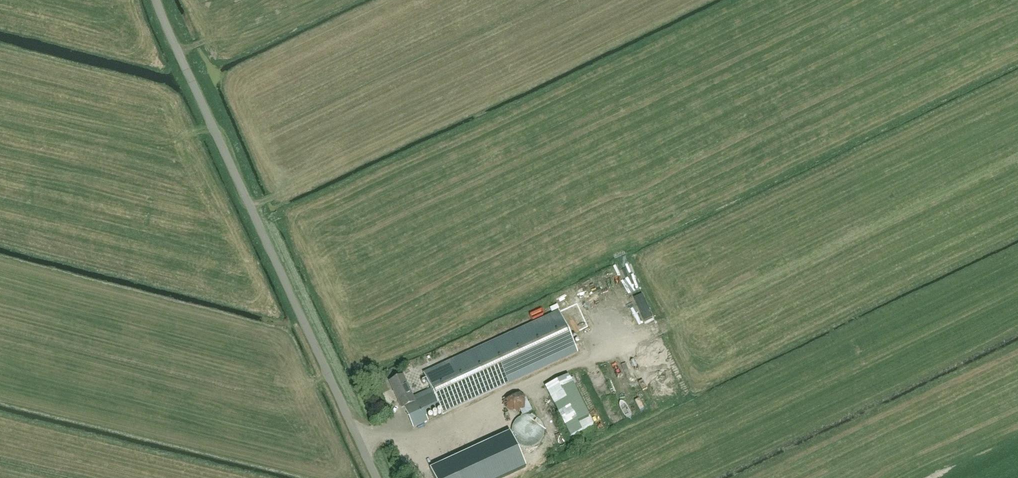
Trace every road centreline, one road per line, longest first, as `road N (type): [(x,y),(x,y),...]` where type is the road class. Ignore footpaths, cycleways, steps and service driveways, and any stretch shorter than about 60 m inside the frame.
road 1 (unclassified): [(378,477),(159,0)]

